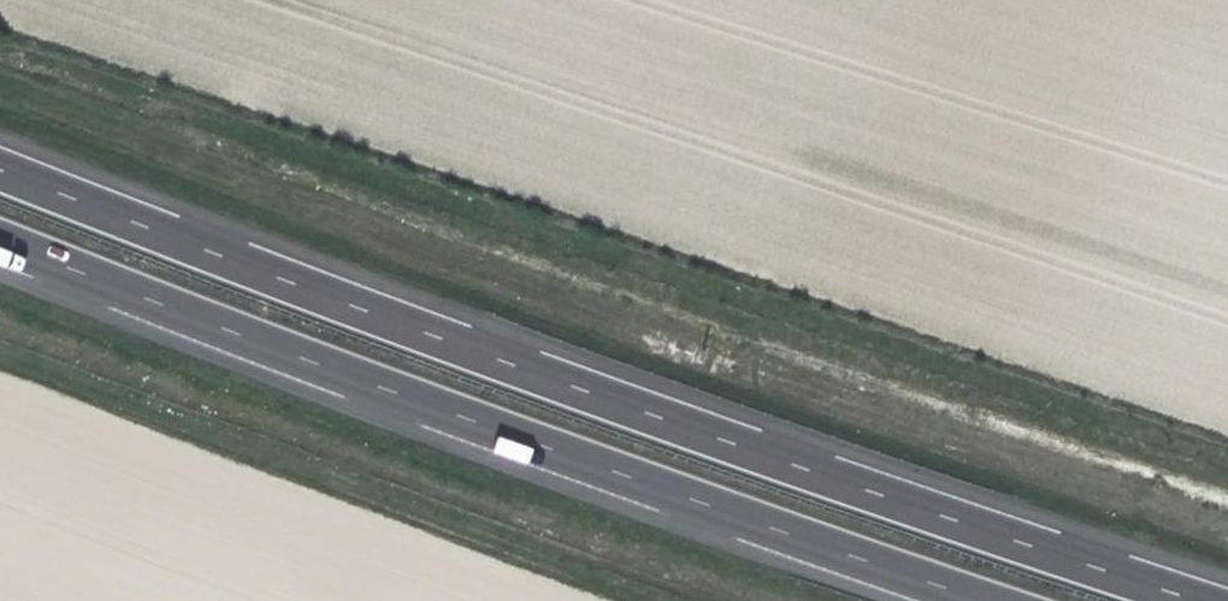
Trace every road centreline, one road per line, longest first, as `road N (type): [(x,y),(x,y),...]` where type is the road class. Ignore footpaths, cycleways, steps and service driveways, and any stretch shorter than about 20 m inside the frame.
road 1 (motorway): [(1201,600),(654,417),(0,169)]
road 2 (motorway): [(0,240),(630,480),(987,600)]

